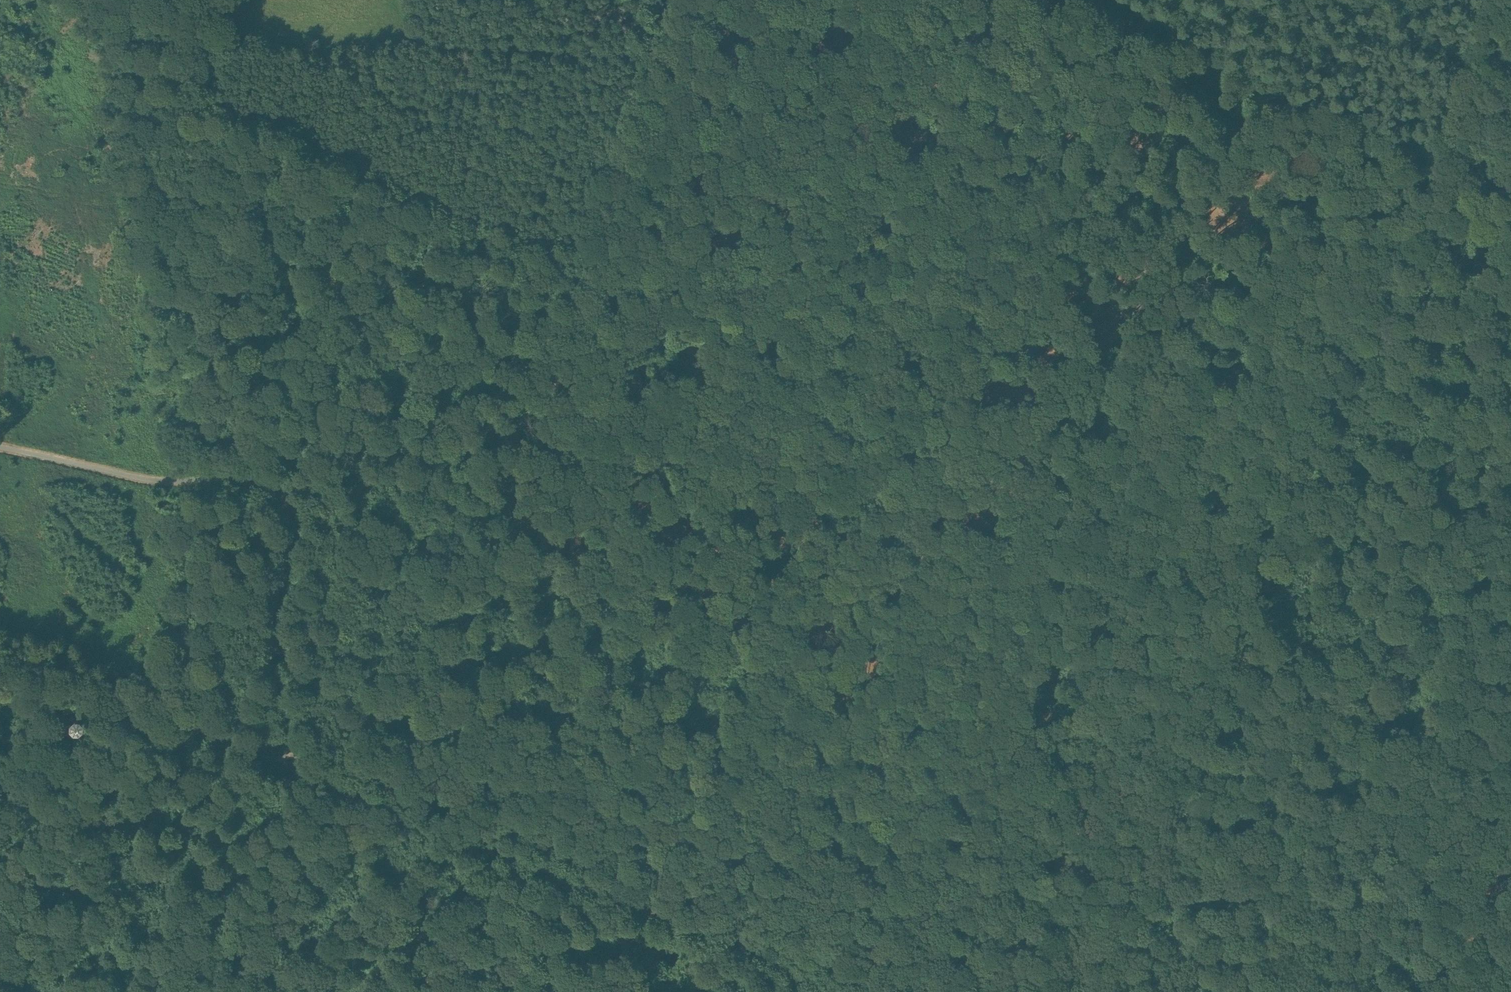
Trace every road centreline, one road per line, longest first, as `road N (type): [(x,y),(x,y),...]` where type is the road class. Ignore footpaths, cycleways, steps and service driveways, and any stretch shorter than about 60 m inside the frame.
road 1 (track): [(304,771),(288,744),(271,658),(269,621),(296,535),(295,510),(277,487),(170,485),(0,451)]
road 2 (track): [(875,991),(351,792)]
road 3 (track): [(304,771),(140,707),(93,701),(84,685),(0,651)]

